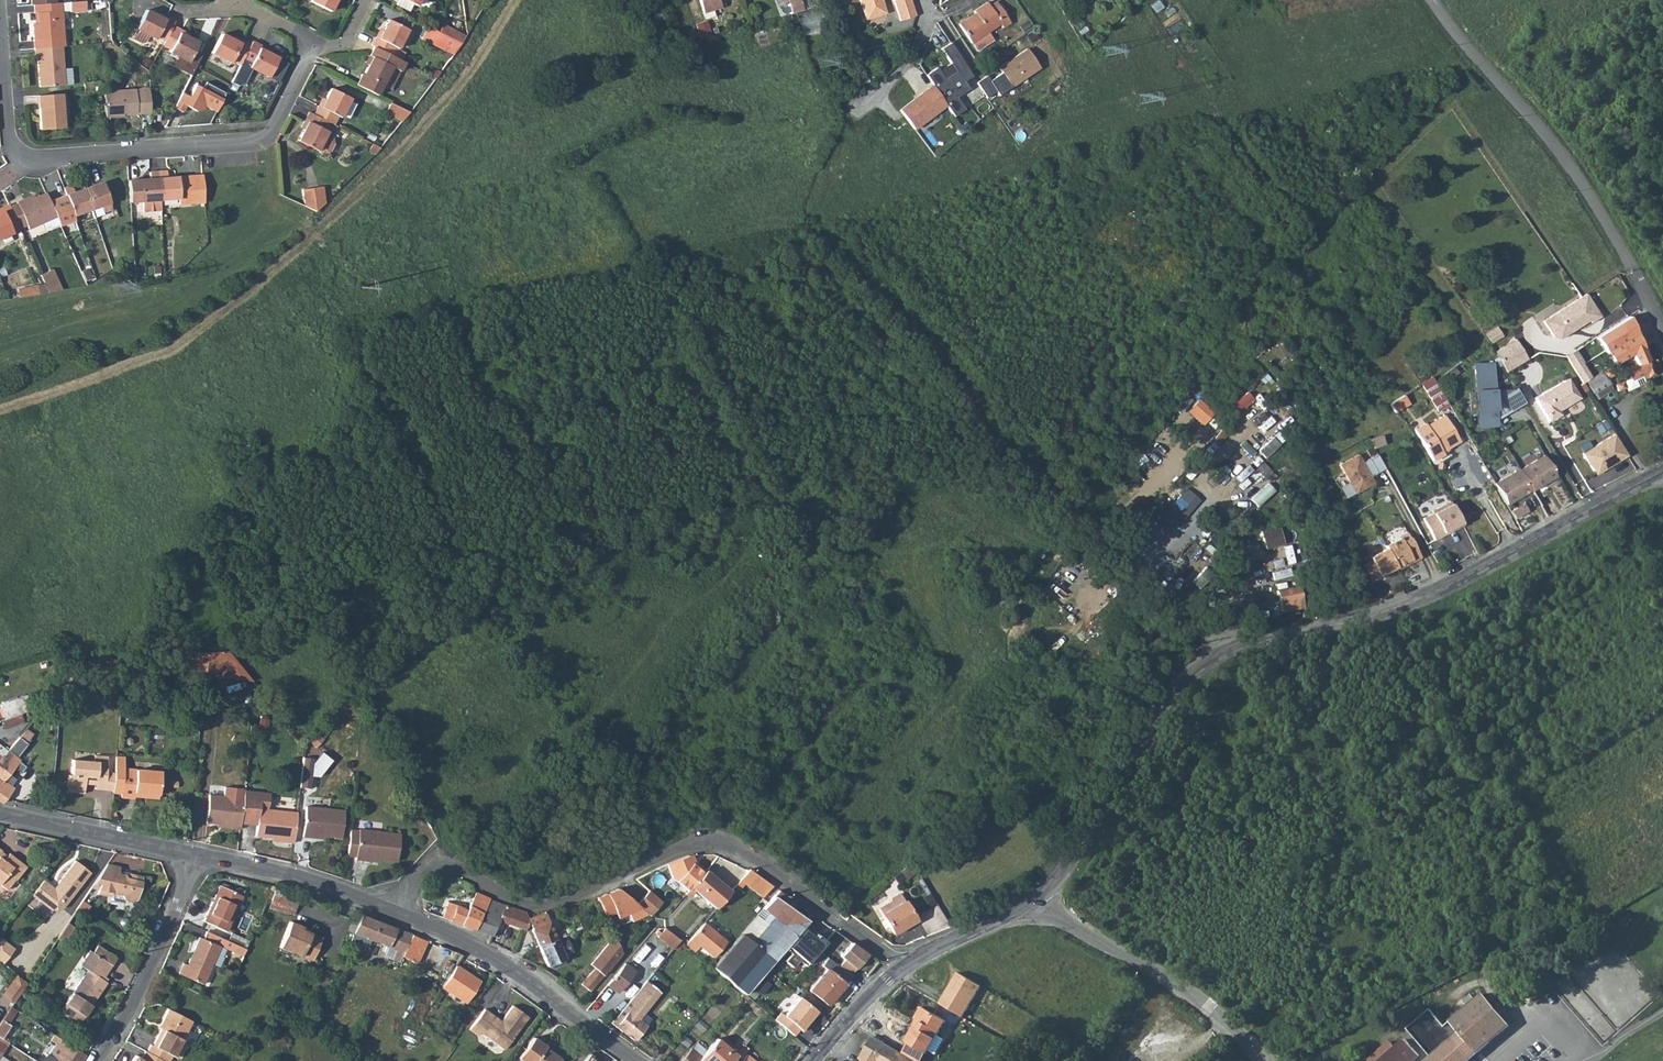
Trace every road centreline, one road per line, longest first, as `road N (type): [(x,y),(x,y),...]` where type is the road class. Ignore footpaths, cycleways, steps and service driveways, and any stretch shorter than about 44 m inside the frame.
road 1 (residential): [(1034,899),(1069,862),(1174,684),(1216,647),(1361,618),(1447,584),(1662,470)]
road 2 (track): [(991,451),(972,458),(858,454),(799,463),(719,505),(530,558),(420,617)]
road 3 (residential): [(388,912),(417,872),(433,864),(457,866),(507,900),(536,907),(677,852),(720,848),(902,965)]
road 4 (track): [(991,451),(904,320),(825,246),(811,212),(826,193),(894,149),(888,118),(859,106)]
road 5 (residential): [(313,46),(262,138),(37,162),(10,142),(0,54)]
road 6 (residential): [(1662,332),(1567,156),(1434,0)]
road 7 (track): [(1216,647),(991,451)]
road 8 (residential): [(635,1060),(540,985),(388,912)]
road 9 (unclassified): [(1034,899),(1195,996),(1260,1060)]
road 10 (residential): [(97,1060),(151,973),(200,855)]
road 11 (residential): [(200,855),(0,810)]
road 12 (residential): [(388,912),(290,876),(200,855)]
road 13 (residential): [(902,965),(1034,899)]
road 14 (residential): [(814,1060),(902,965)]
road 15 (unclassified): [(859,106),(914,50),(922,0)]

